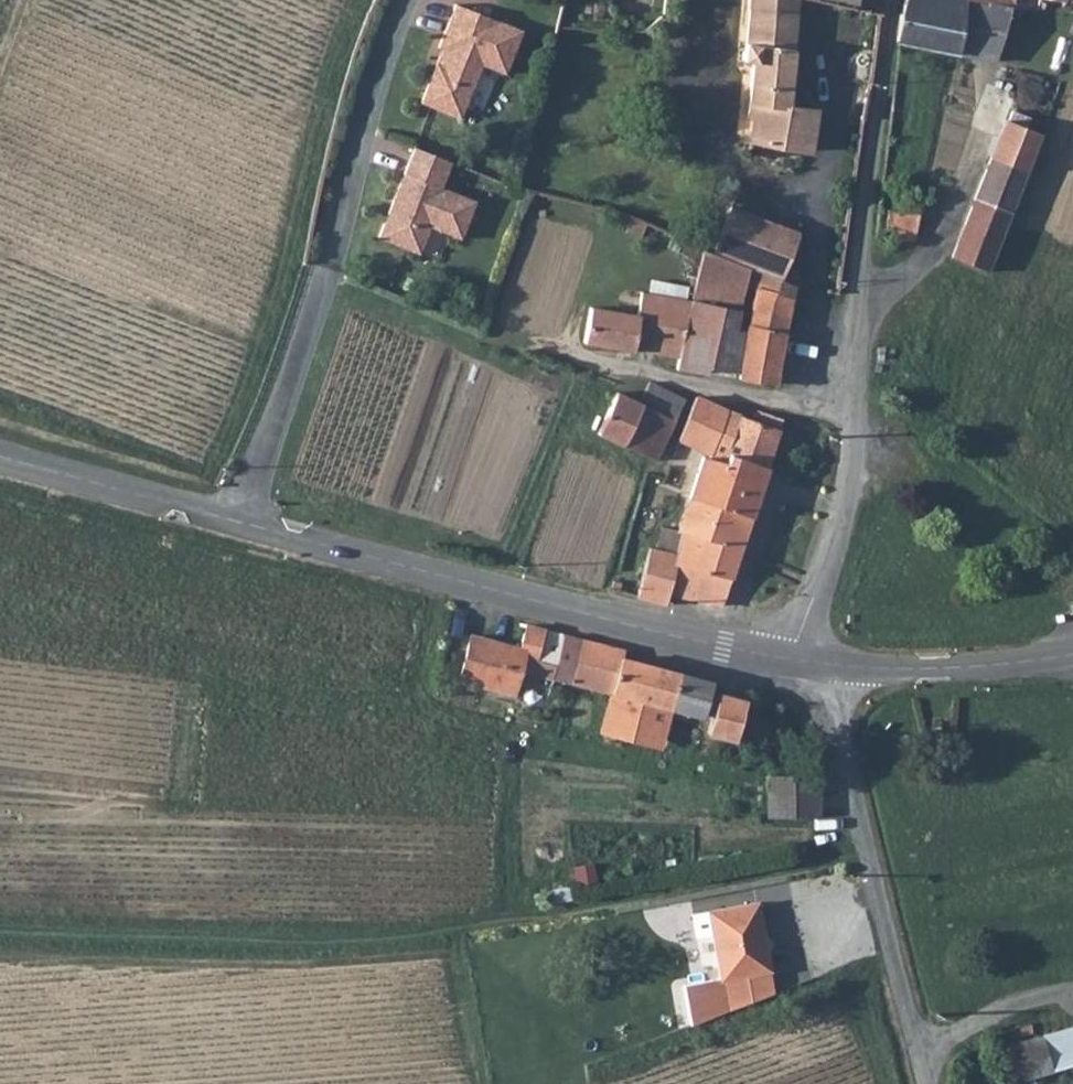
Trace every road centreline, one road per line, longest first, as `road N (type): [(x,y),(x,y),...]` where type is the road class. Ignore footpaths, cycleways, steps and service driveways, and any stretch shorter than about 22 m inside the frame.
road 1 (residential): [(896,0),(858,233),(850,486),(787,659)]
road 2 (tertiary): [(233,522),(495,595),(787,659)]
road 3 (residential): [(233,522),(323,282),(401,0)]
road 4 (track): [(510,920),(241,941),(0,932)]
road 5 (residential): [(836,668),(847,766),(919,1049)]
road 6 (track): [(510,920),(871,846)]
road 7 (tertiary): [(0,454),(233,522)]
road 8 (tertiary): [(836,668),(1072,655)]
road 9 (residential): [(919,1049),(1016,1006),(1072,993)]
road 10 (track): [(888,1083),(858,995),(863,984),(901,972)]

